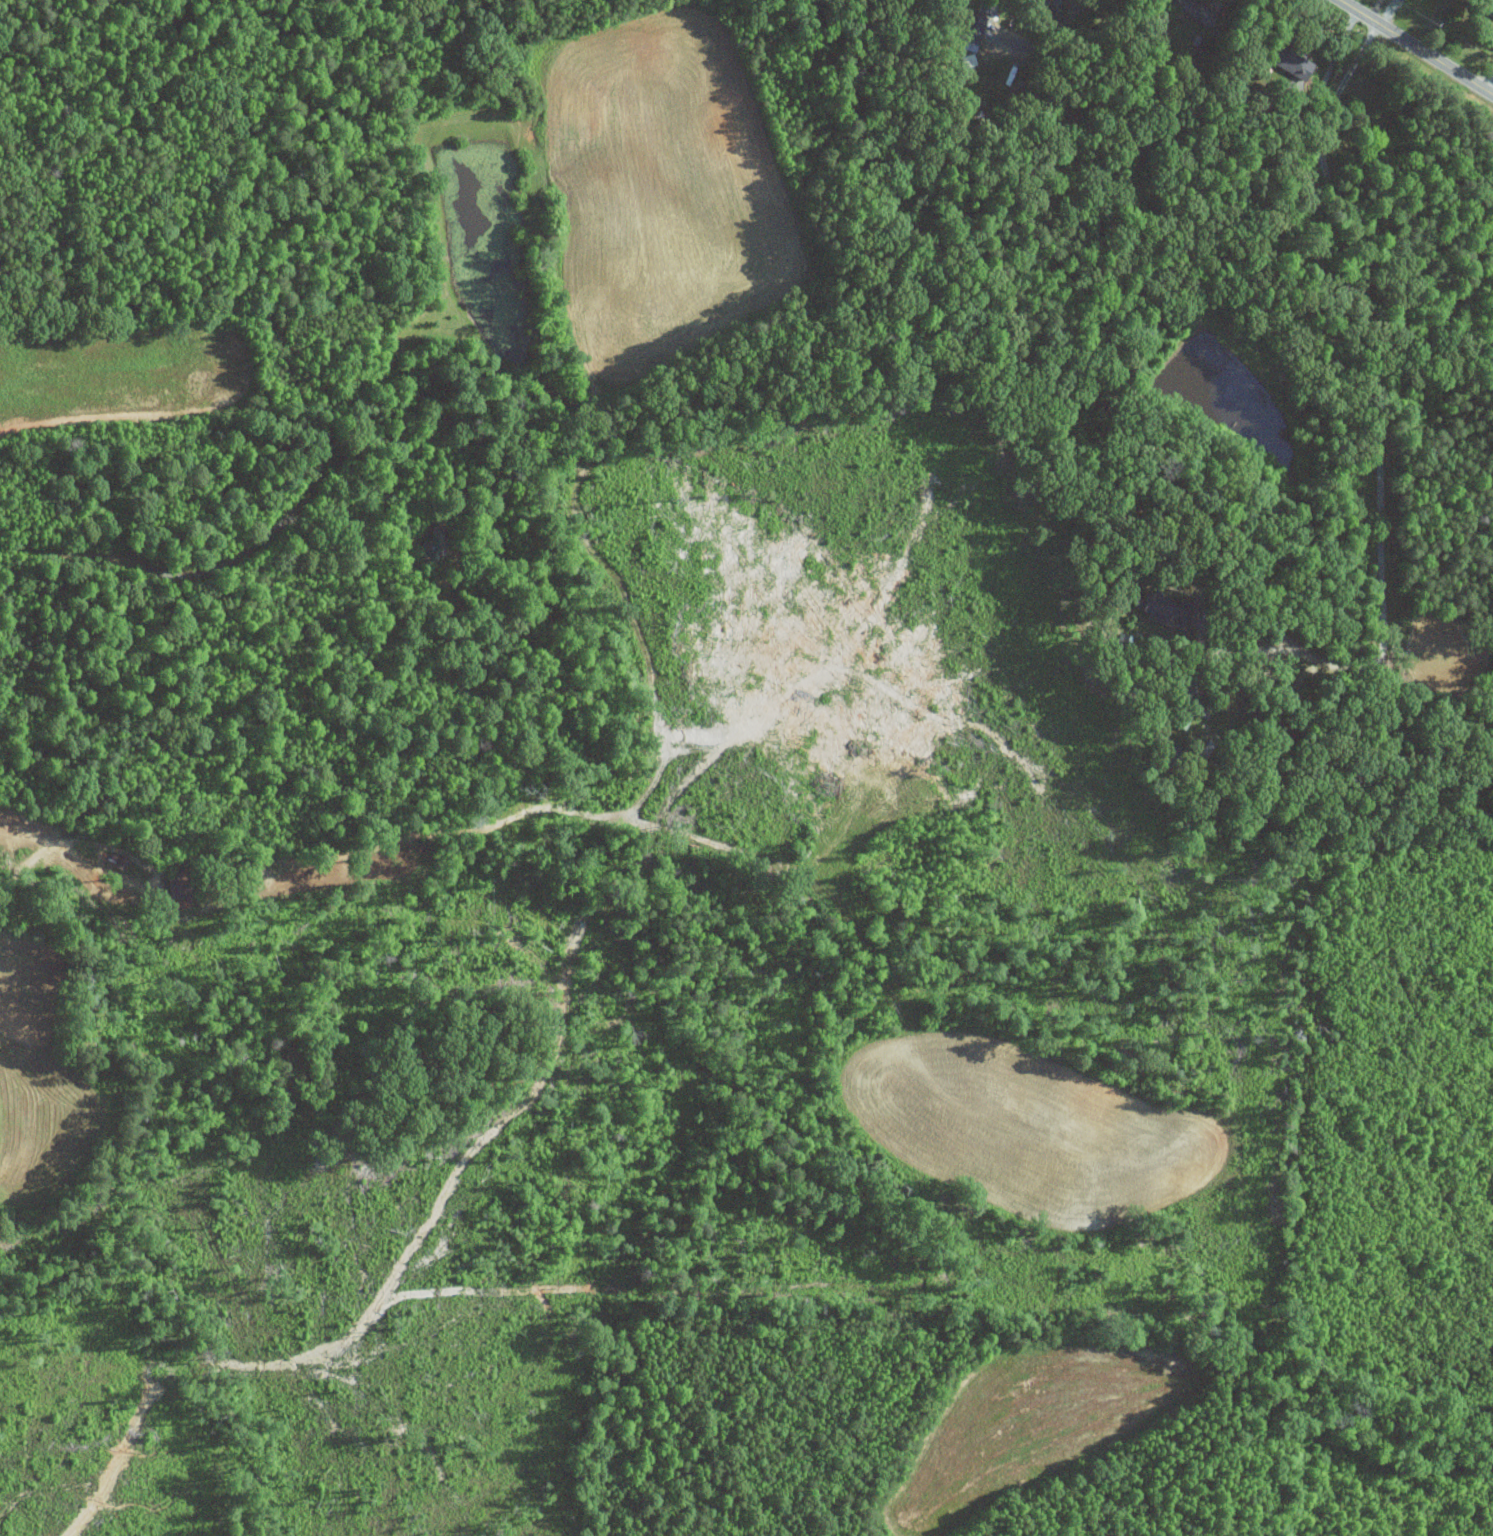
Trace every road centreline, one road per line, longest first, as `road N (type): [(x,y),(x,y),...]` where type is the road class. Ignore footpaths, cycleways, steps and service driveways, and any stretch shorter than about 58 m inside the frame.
road 1 (tertiary): [(1492,95),(1340,0)]

